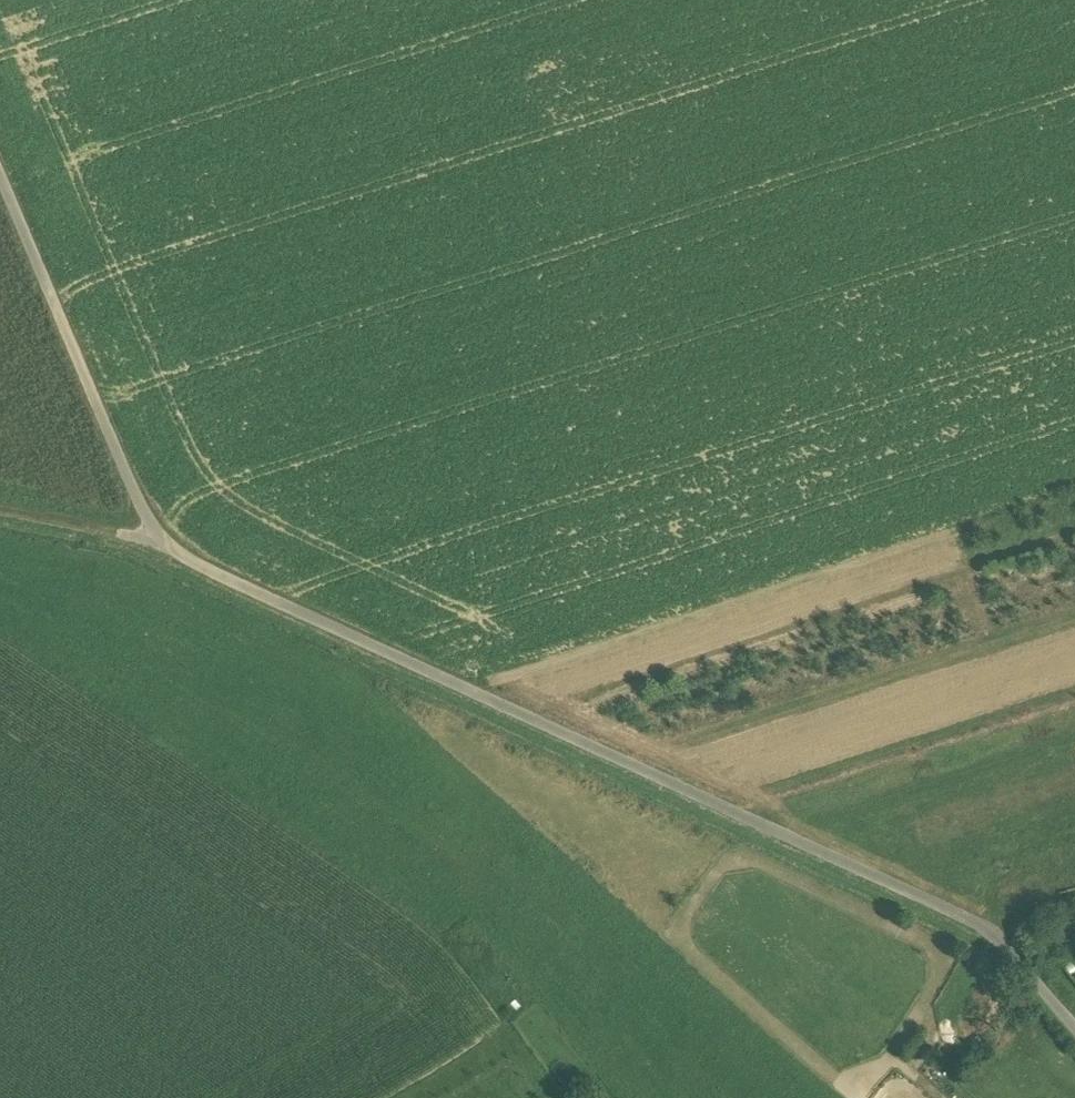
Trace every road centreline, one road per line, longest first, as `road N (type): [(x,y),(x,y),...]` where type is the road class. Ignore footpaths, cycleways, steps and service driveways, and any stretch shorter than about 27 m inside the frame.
road 1 (track): [(0,150),(153,539),(1025,942),(1074,1004)]
road 2 (track): [(0,512),(153,539)]

